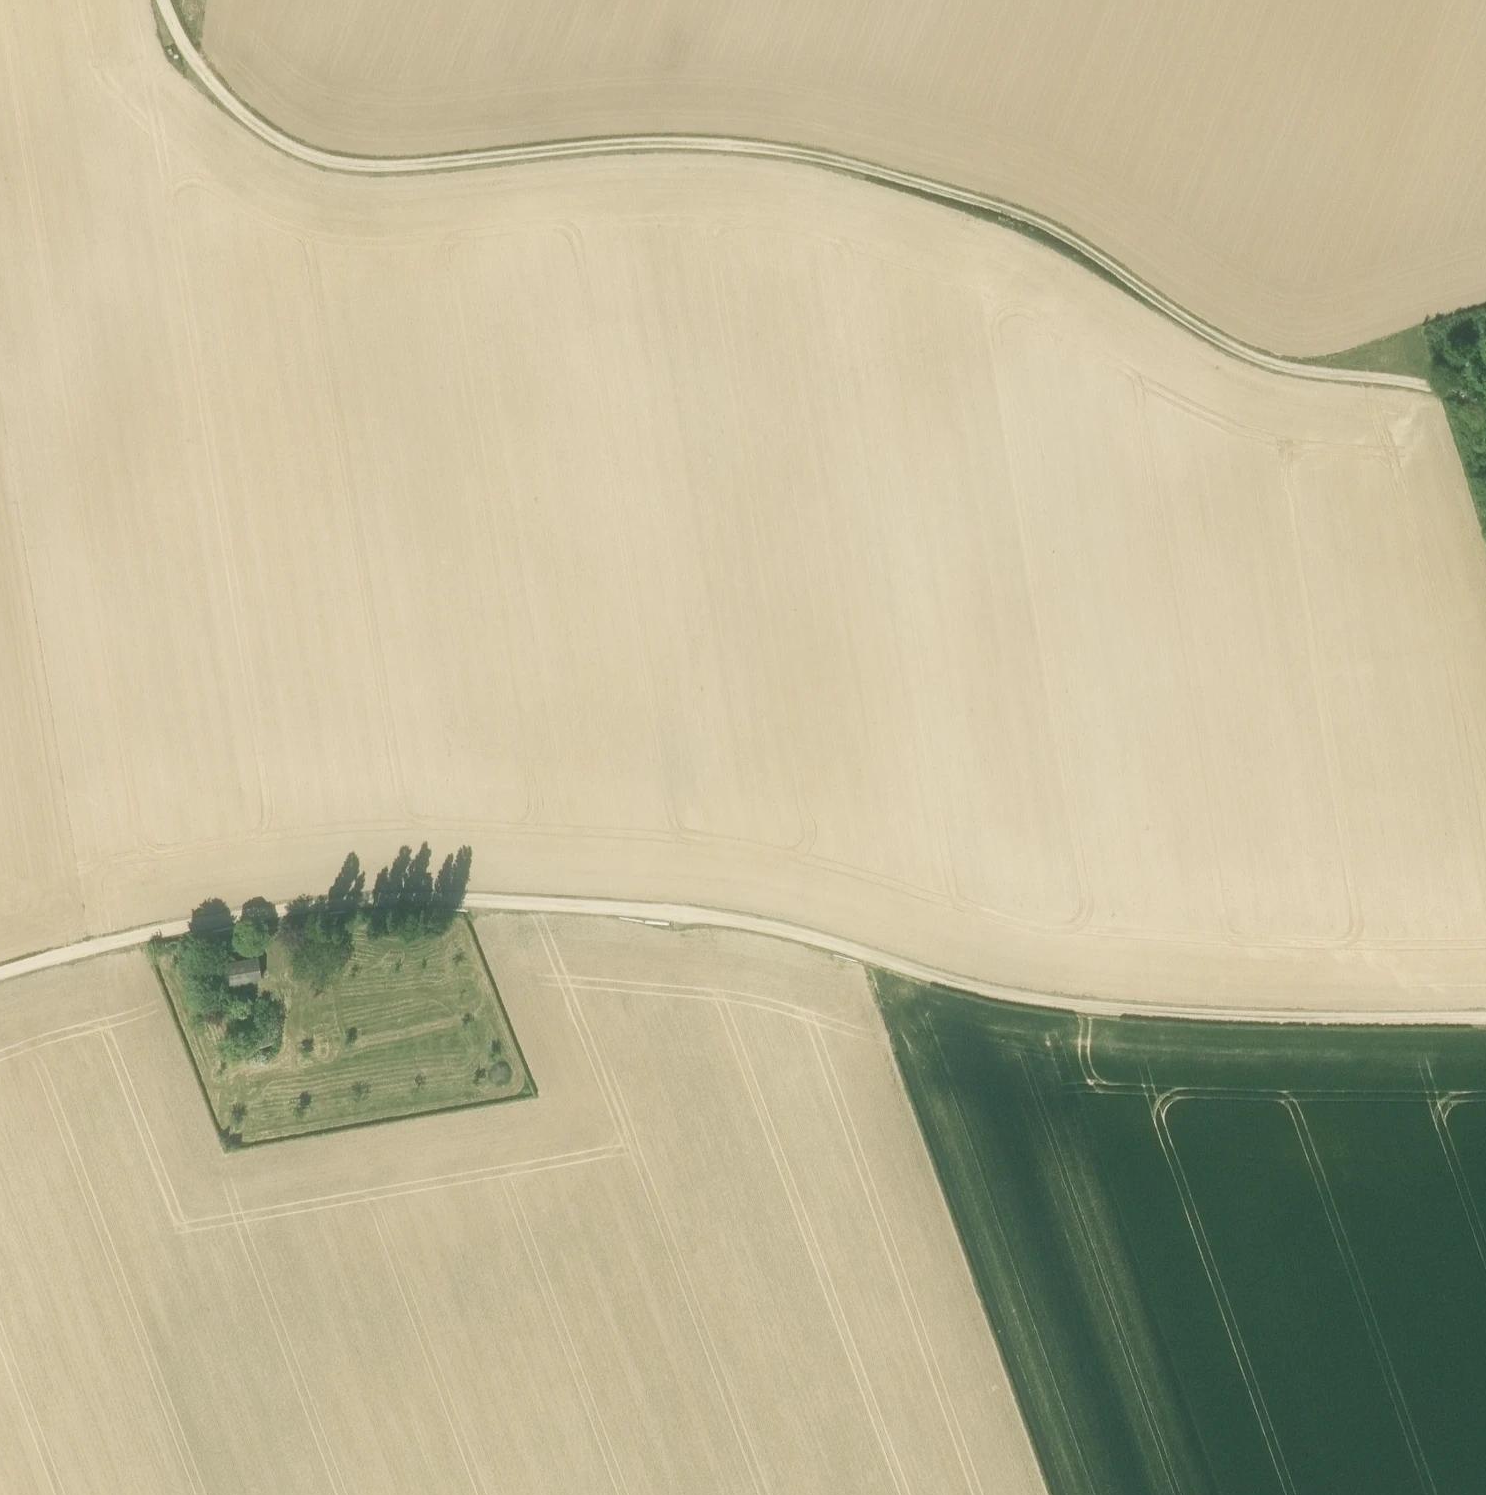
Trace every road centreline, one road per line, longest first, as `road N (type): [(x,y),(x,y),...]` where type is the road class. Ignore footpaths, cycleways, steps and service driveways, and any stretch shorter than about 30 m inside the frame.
road 1 (track): [(1485,1019),(1061,1004),(972,989),(755,922),(470,900),(363,901),(244,915),(0,972)]
road 2 (track): [(162,0),(186,50),(223,95),(276,138),(323,160),(407,163),(659,142),(824,157),(1046,225),(1253,357),(1417,384),(1485,408)]

